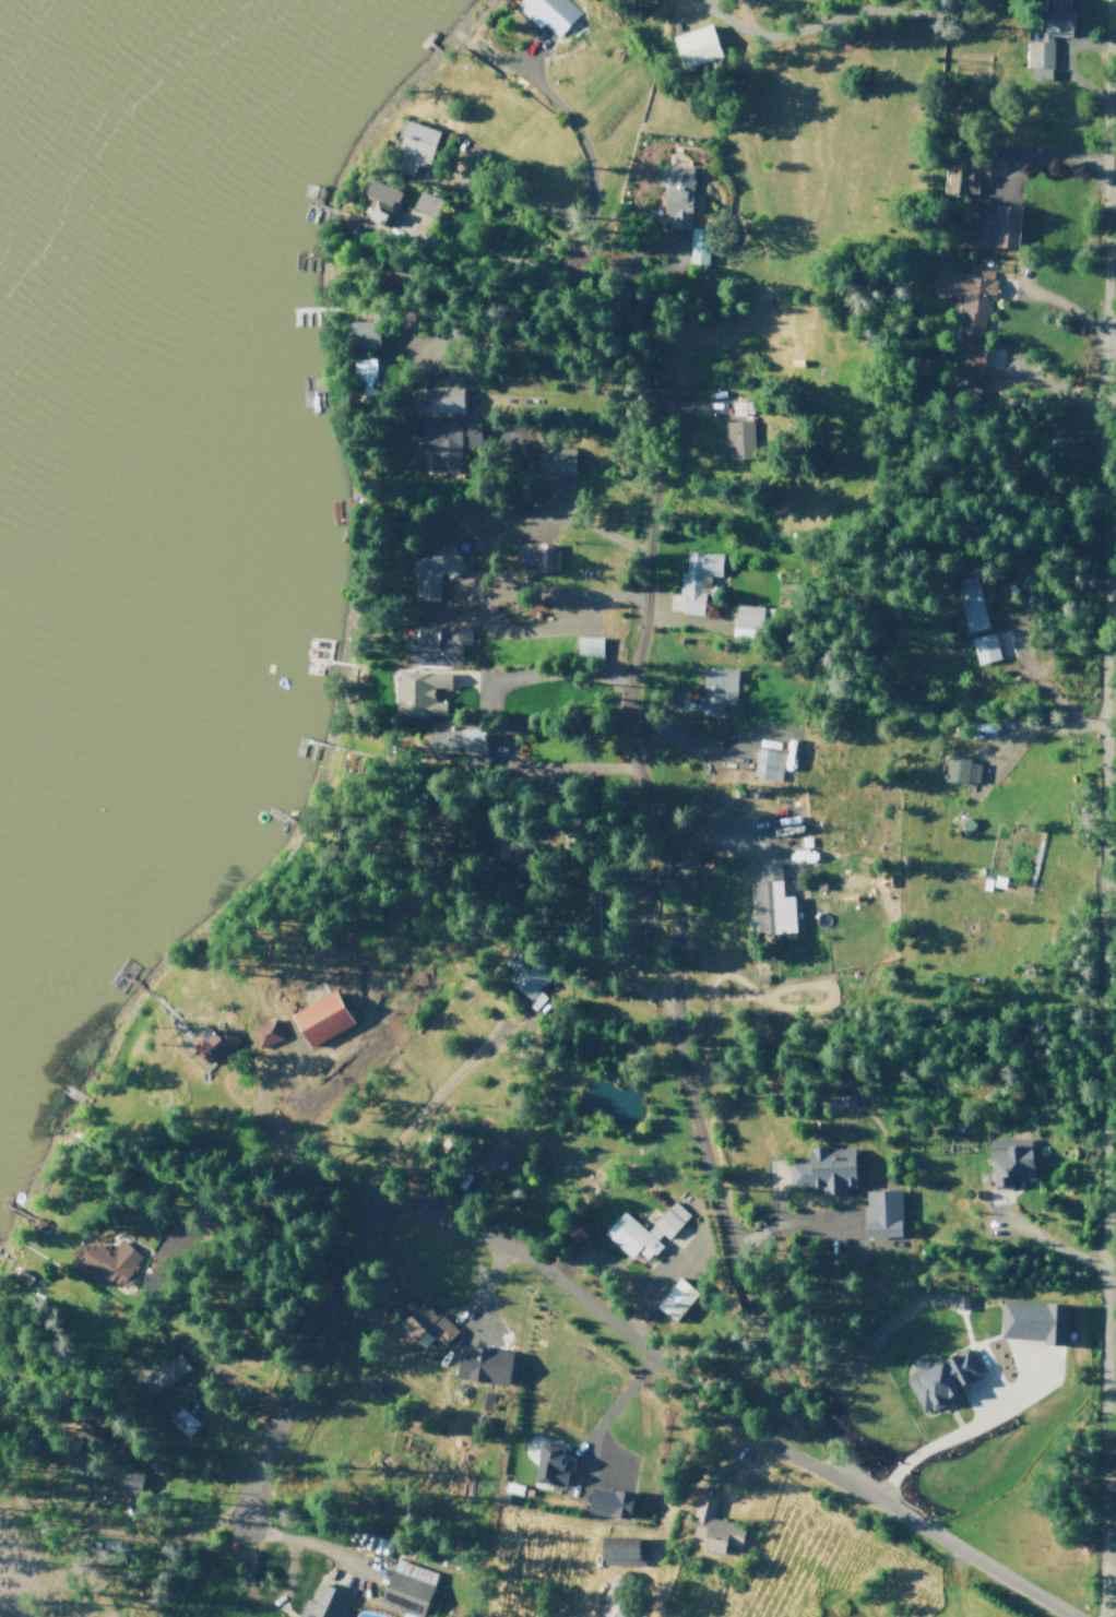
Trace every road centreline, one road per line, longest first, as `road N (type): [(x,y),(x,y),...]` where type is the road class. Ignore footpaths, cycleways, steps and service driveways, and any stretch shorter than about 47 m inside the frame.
road 1 (residential): [(1096,1616),(1105,1592),(1110,0)]
road 2 (residential): [(370,1196),(506,1246),(764,1443),(1069,1616)]
road 3 (residential): [(862,1494),(787,1386),(720,1220),(680,1051),(674,978),(682,878),(675,845),(634,769)]
road 4 (residential): [(634,769),(652,406),(640,300),(622,258)]
road 5 (residential): [(244,1524),(370,1196)]
road 6 (residential): [(492,60),(572,127),(592,190),(590,235),(622,258)]
road 7 (residential): [(876,1502),(912,1460),(1043,1384),(1048,1354)]
road 8 (residential): [(698,0),(747,31),(853,0)]

